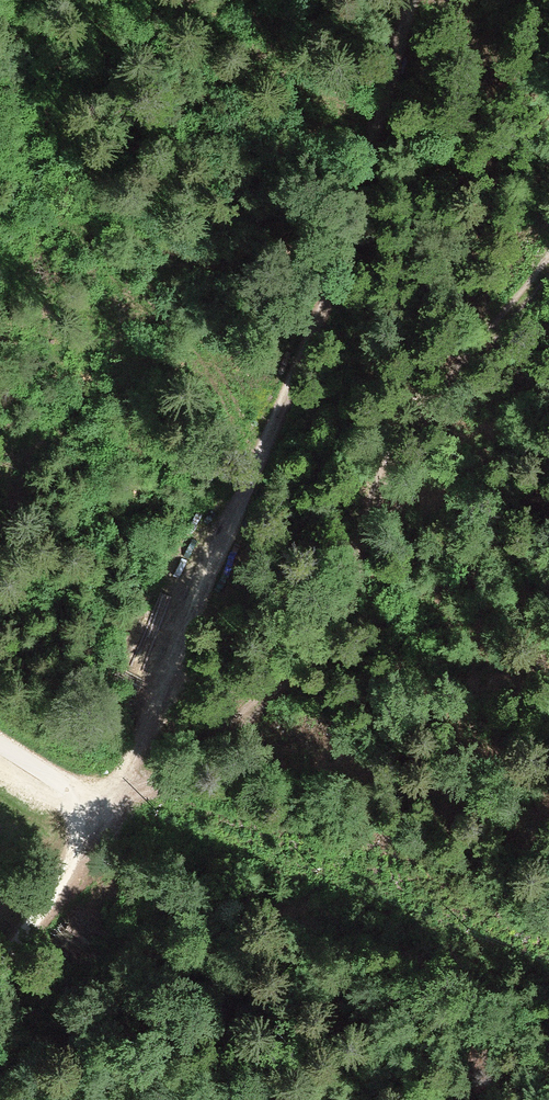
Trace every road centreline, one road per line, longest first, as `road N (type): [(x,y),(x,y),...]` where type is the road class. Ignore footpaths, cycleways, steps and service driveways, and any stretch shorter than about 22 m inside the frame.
road 1 (track): [(409,0),(322,318),(115,742),(90,808)]
road 2 (track): [(548,252),(359,462),(269,655),(106,766)]
road 3 (track): [(0,948),(90,808)]

